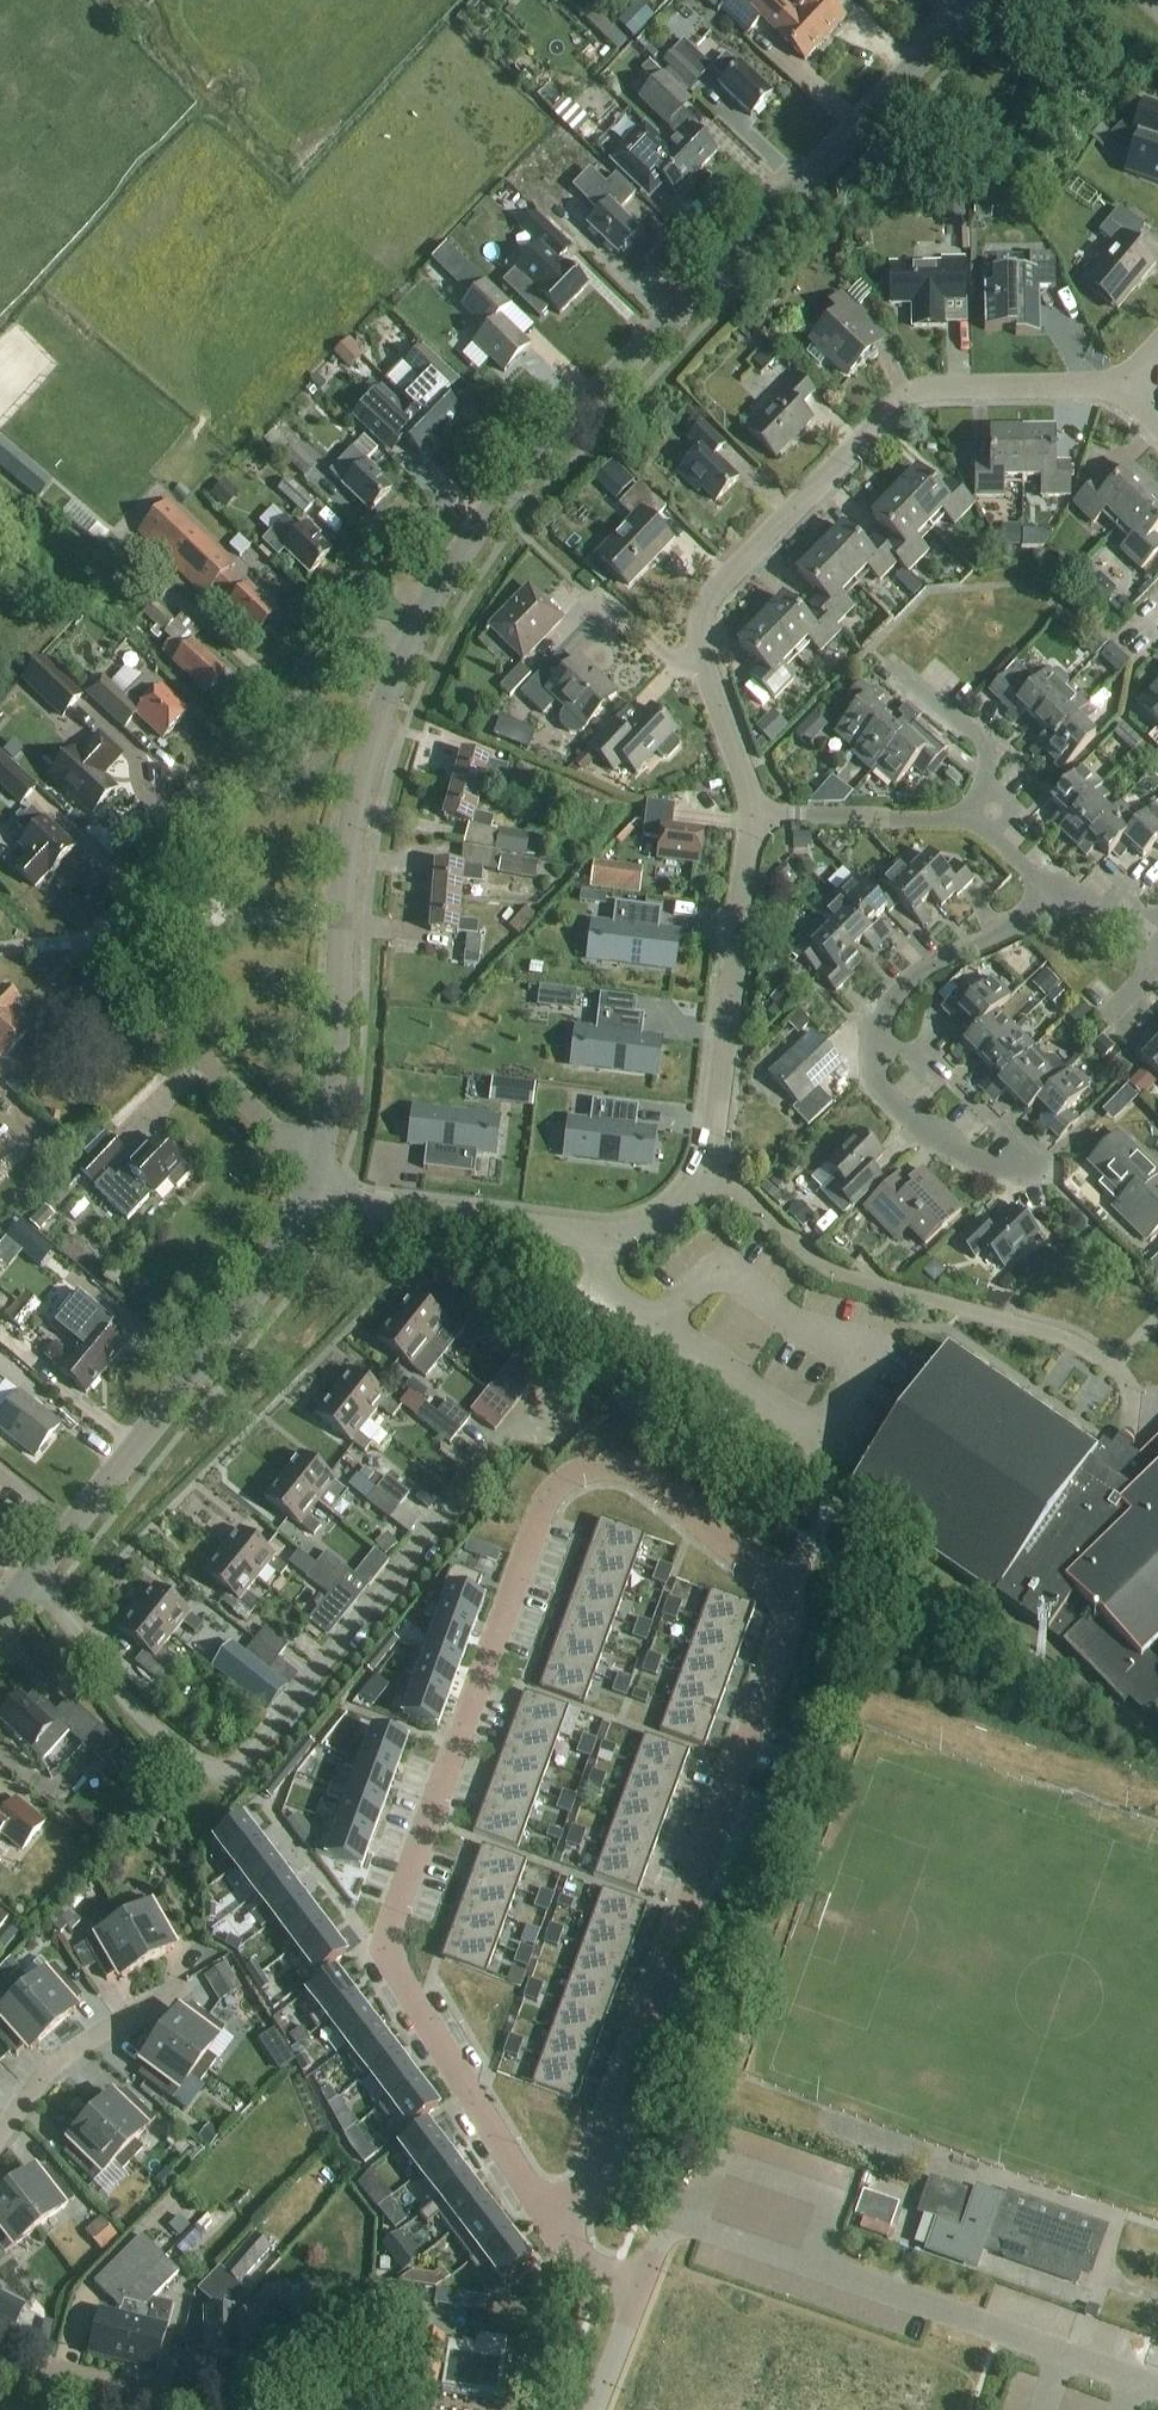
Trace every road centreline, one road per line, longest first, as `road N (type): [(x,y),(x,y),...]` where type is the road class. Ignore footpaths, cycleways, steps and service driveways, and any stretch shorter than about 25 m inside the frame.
road 1 (residential): [(557,2219),(586,2183),(784,1611),(771,1578),(641,1475),(613,1464),(585,1468),(559,1480),(543,1501)]
road 2 (tertiary): [(409,648),(508,494),(983,0)]
road 3 (residential): [(30,1579),(136,1713),(224,1783),(550,1380)]
road 4 (residential): [(543,1501),(386,1947),(526,2195),(557,2219)]
road 5 (residential): [(320,1167),(381,1204),(608,1237),(649,1229),(708,1169),(753,813)]
road 6 (residential): [(320,1167),(134,981),(123,932),(137,891),(367,641),(409,648)]
road 7 (residential): [(753,813),(698,642),(705,602),(914,391),(1134,388)]
road 8 (tertiary): [(320,1167),(343,925),(369,764),(409,648)]
road 9 (tertiary): [(30,1579),(229,1328),(304,1211),(320,1167)]
road 10 (residential): [(1055,906),(924,966),(869,1033),(869,1077),(918,1126),(980,1159),(1024,1160)]
road 11 (residential): [(0,2132),(53,2065),(186,1984)]
road 12 (residential): [(753,813),(976,815)]
road 13 (residential): [(976,815),(996,758),(909,674)]
road 14 (residential): [(164,2409),(0,2361)]
road 15 (unclassified): [(593,2409),(643,2285)]
road 16 (residential): [(976,815),(1055,906)]

